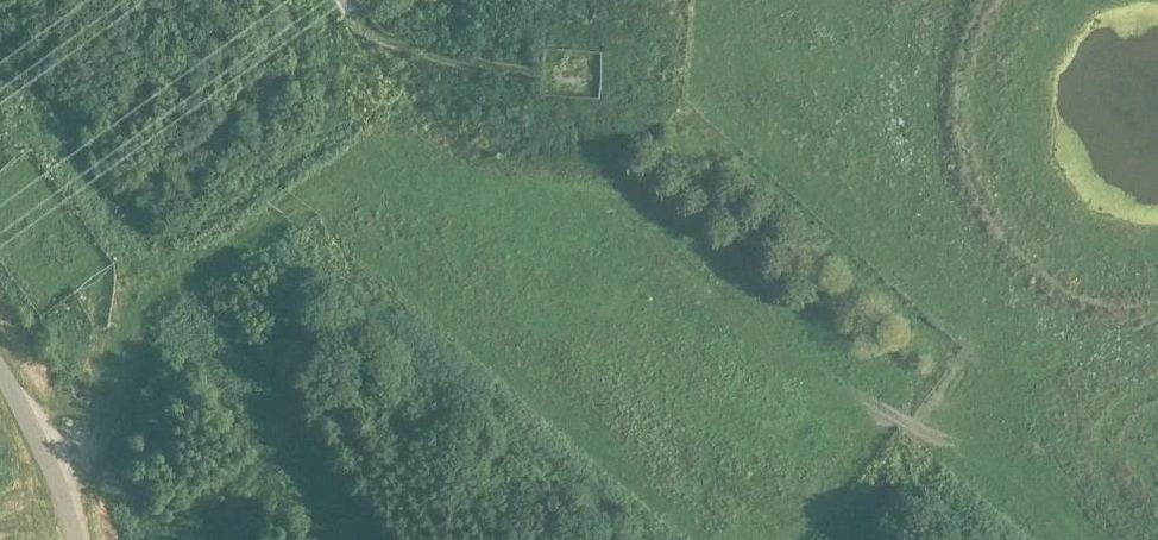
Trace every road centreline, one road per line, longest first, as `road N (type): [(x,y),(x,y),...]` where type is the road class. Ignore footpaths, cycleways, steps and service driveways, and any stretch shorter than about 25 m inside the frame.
road 1 (tertiary): [(75,539),(0,370)]

